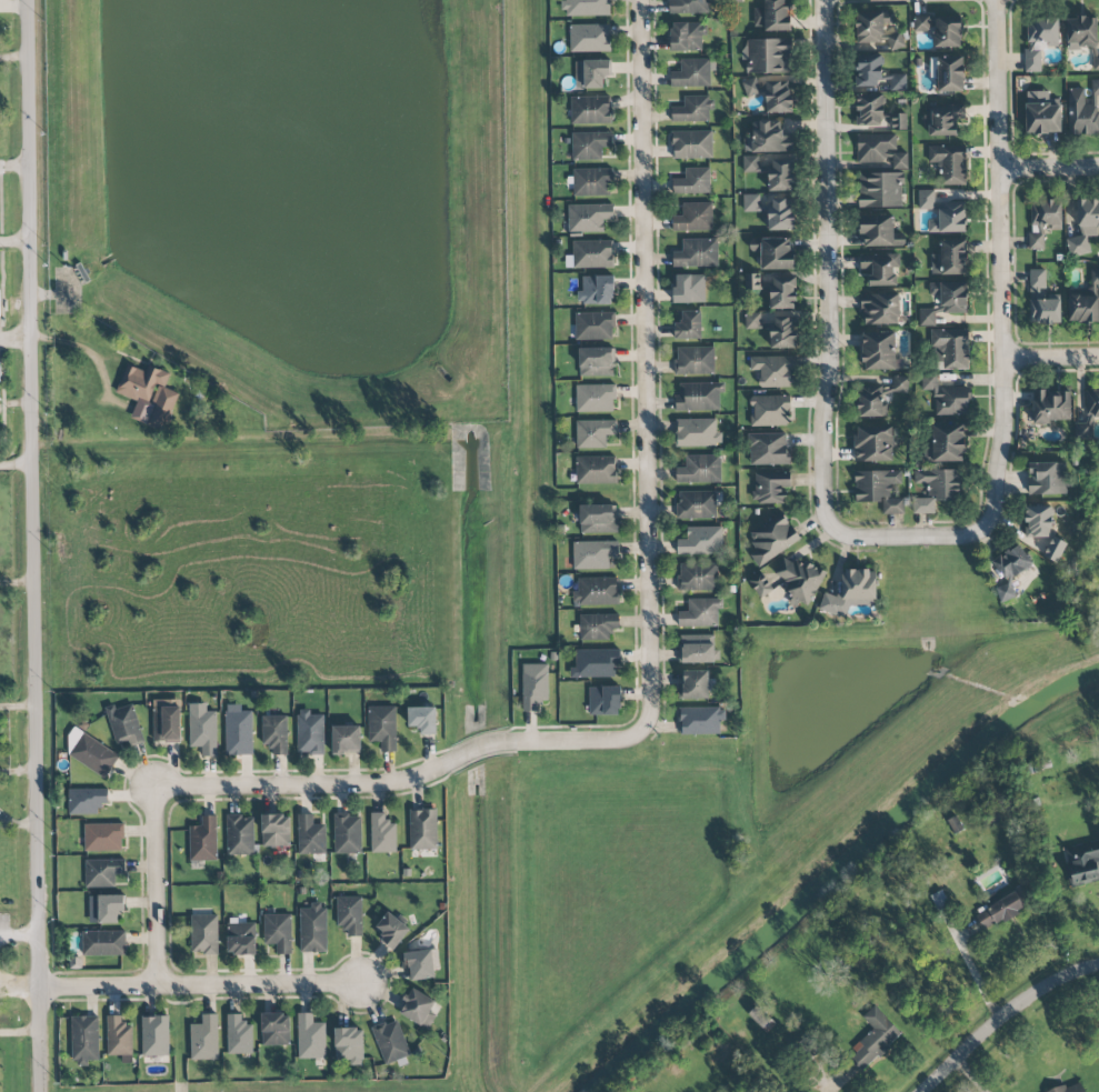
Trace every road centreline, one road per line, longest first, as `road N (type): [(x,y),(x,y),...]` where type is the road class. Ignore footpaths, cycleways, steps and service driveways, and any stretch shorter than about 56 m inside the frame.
road 1 (tertiary): [(41,1091),(26,0)]
road 2 (residential): [(628,0),(643,700),(637,728)]
road 3 (residential): [(983,527),(992,513),(1002,427),(996,0)]
road 4 (residential): [(823,0),(829,337),(819,438),(828,524)]
road 5 (residential): [(500,742),(390,783),(164,793)]
road 6 (residential): [(362,982),(40,988)]
road 7 (residential): [(918,1091),(1030,991),(1098,964)]
road 8 (residential): [(164,793),(157,812),(159,985)]
road 9 (residential): [(828,524),(853,538),(958,537),(983,527)]
road 10 (residential): [(637,728),(609,738),(500,742)]

